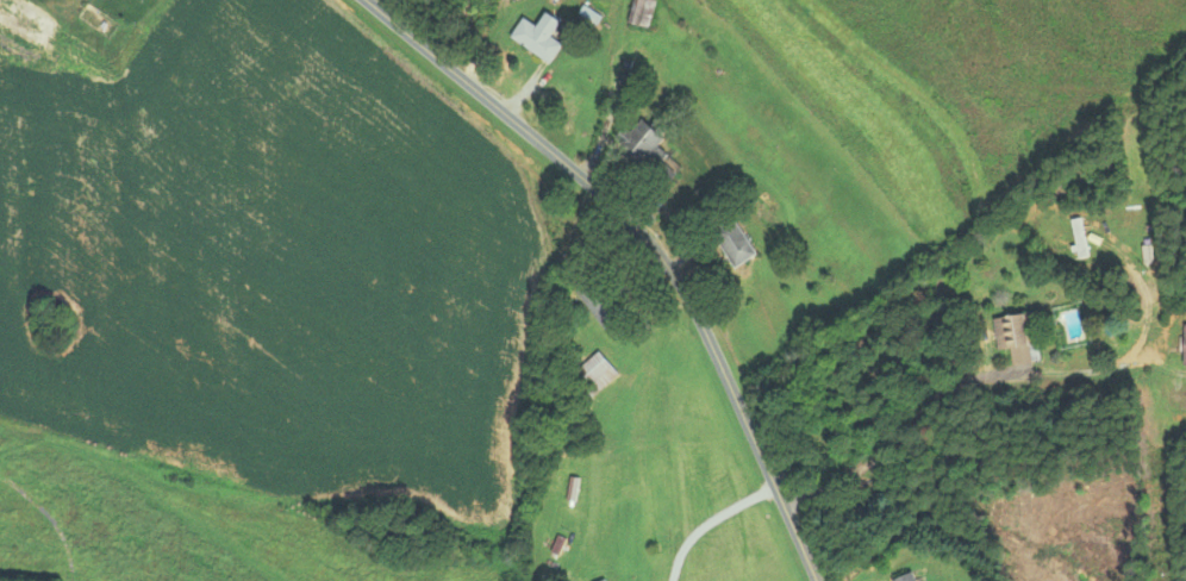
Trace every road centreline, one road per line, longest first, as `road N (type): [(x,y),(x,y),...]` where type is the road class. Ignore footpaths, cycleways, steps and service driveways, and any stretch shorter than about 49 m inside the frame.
road 1 (residential): [(370,0),(587,179),(663,256),(820,580)]

